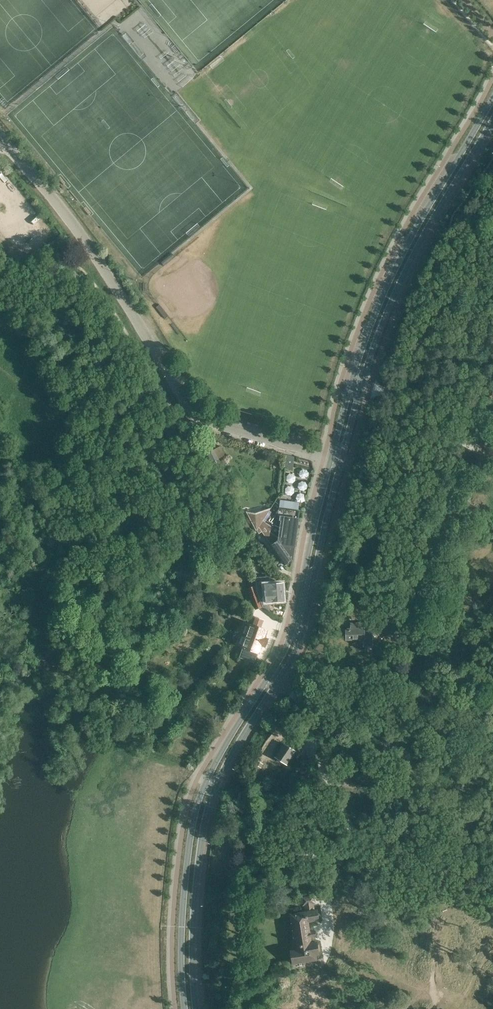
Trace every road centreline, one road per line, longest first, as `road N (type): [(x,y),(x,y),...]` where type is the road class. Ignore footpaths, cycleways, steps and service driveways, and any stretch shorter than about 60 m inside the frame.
road 1 (unclassified): [(333,455),(208,417),(182,396),(85,243),(0,137)]
road 2 (tertiary): [(492,98),(411,236),(354,376)]
road 3 (tertiary): [(363,379),(399,286),(492,120)]
road 4 (tertiary): [(205,782),(188,853),(184,1008)]
road 5 (tertiary): [(197,1008),(197,875),(216,787)]
road 6 (tertiary): [(271,673),(205,782)]
road 7 (tertiary): [(216,787),(279,679)]
road 8 (tertiary): [(333,455),(304,575)]
road 9 (tertiary): [(315,577),(343,458)]

